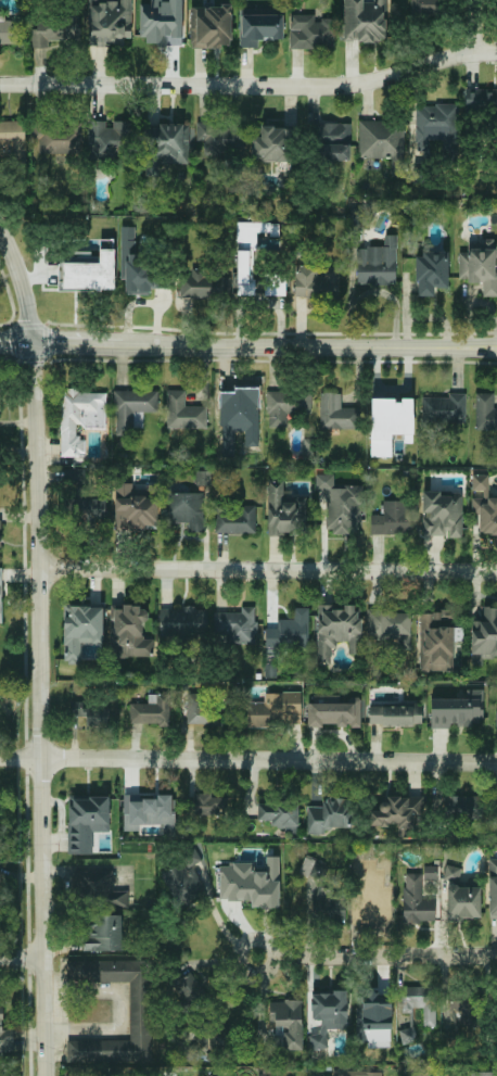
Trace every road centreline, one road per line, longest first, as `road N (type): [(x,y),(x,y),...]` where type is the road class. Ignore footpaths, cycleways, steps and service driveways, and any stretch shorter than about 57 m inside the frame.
road 1 (tertiary): [(47,1075),(40,346)]
road 2 (residential): [(496,51),(367,81),(0,86)]
road 3 (residential): [(496,764),(0,759)]
road 4 (residential): [(496,573),(39,571)]
road 5 (secondary): [(496,353),(125,349)]
road 6 (residential): [(496,954),(260,954)]
road 7 (tertiary): [(40,346),(21,264),(0,225)]

